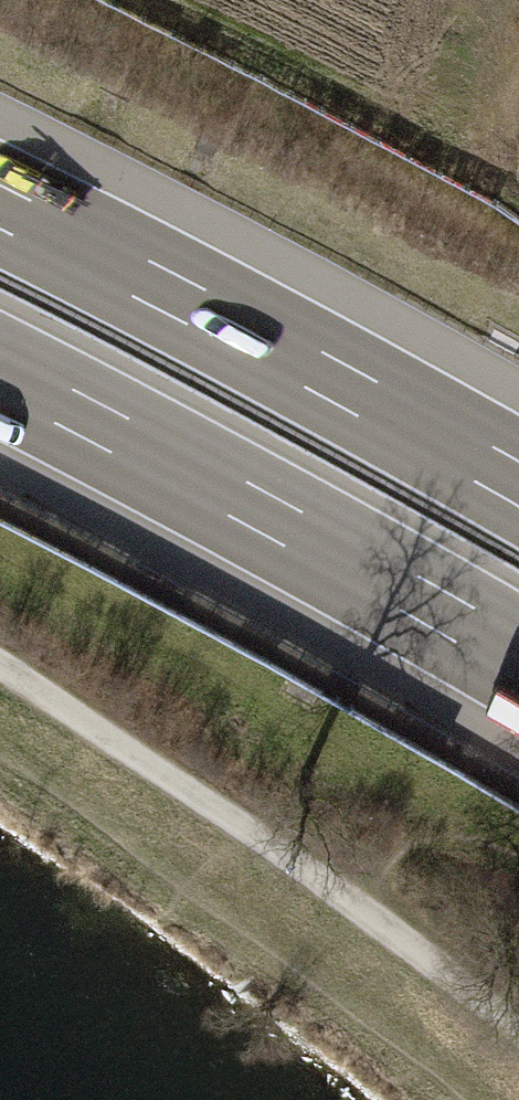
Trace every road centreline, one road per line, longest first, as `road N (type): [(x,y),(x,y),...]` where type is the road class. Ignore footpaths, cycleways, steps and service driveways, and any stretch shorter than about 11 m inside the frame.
road 1 (track): [(0,666),(423,949),(518,1032)]
road 2 (motorway): [(0,375),(287,525),(518,658)]
road 3 (motorway): [(518,482),(0,206)]

